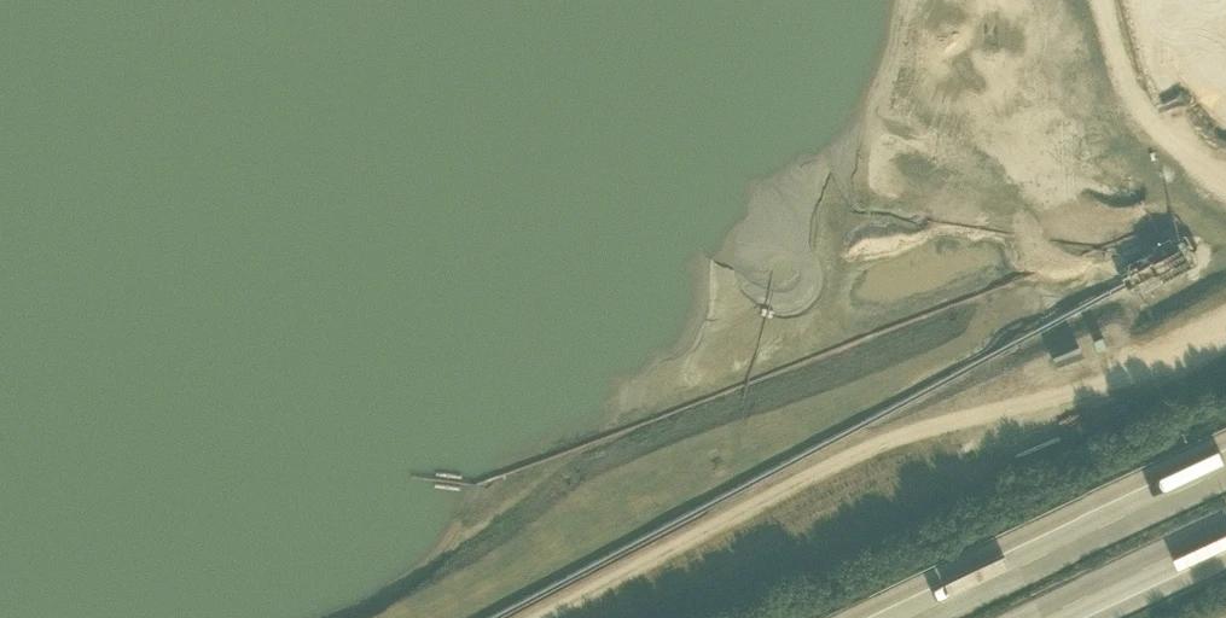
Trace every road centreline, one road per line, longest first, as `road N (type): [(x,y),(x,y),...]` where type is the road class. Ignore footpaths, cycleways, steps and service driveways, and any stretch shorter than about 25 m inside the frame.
road 1 (motorway): [(1225,470),(912,617)]
road 2 (motorway): [(1043,617),(1225,530)]

